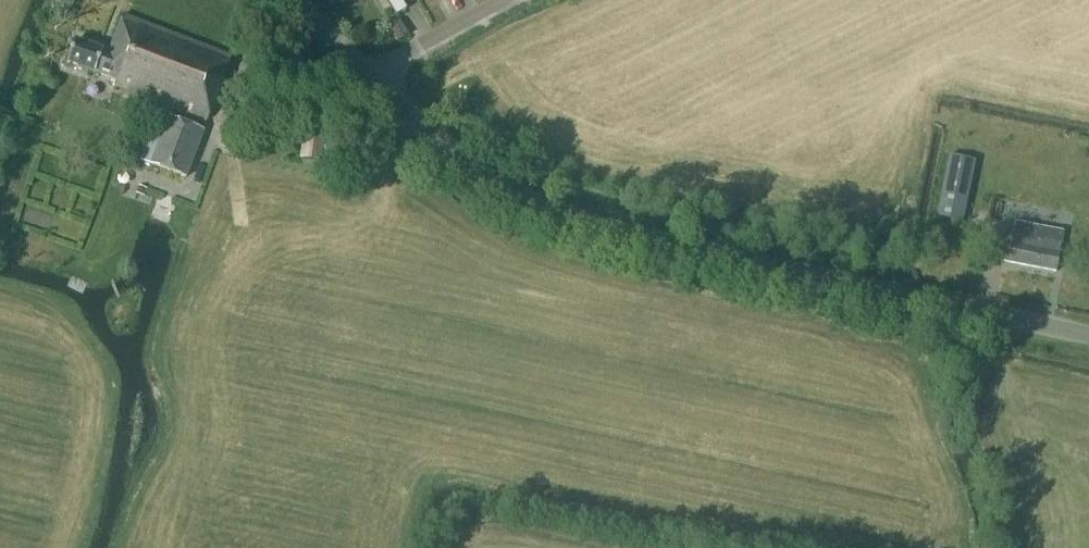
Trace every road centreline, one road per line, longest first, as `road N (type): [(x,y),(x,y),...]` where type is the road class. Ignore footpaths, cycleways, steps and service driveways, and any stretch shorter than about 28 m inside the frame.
road 1 (tertiary): [(1088,335),(633,236),(541,207),(465,164),(372,73)]
road 2 (unclassified): [(372,73),(503,0)]

